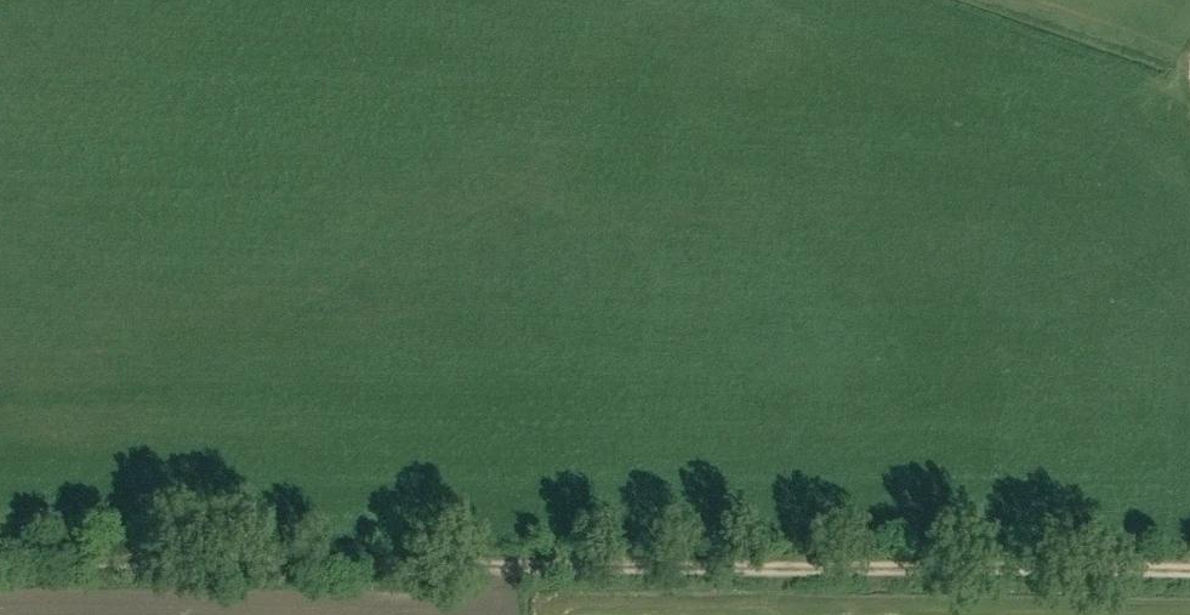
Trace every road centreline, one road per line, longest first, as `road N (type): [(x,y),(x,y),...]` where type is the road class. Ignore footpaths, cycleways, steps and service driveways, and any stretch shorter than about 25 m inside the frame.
road 1 (track): [(1189,567),(0,561)]

